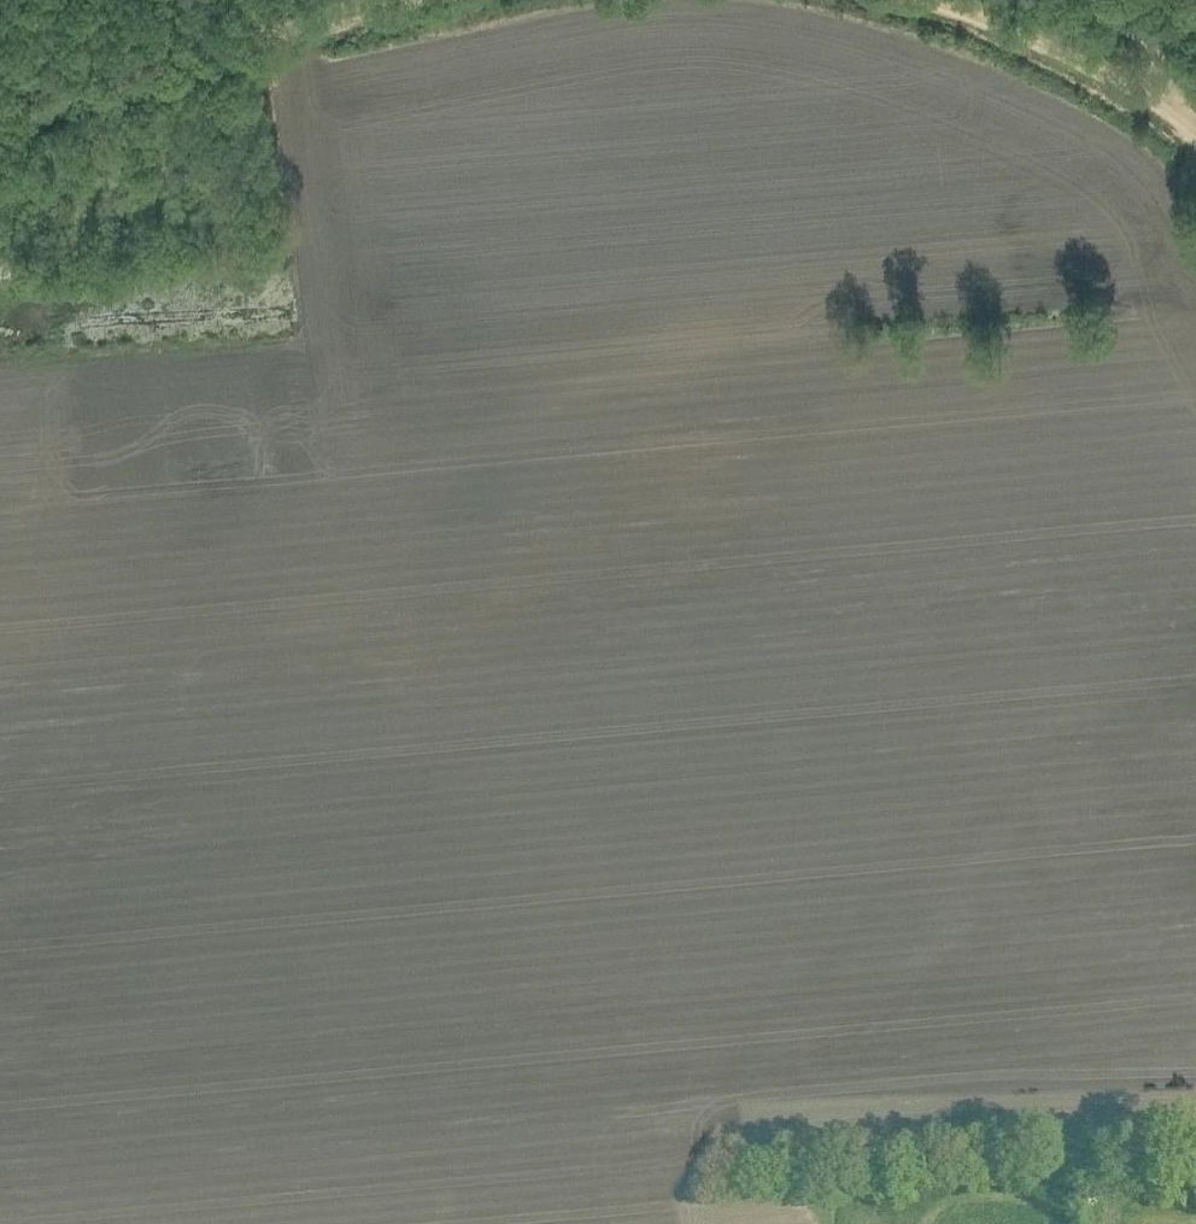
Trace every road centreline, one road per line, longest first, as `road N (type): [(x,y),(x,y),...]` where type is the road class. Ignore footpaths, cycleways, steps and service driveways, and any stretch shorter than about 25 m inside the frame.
road 1 (track): [(0,109),(99,77),(422,0)]
road 2 (track): [(914,0),(1147,94),(1195,132)]

